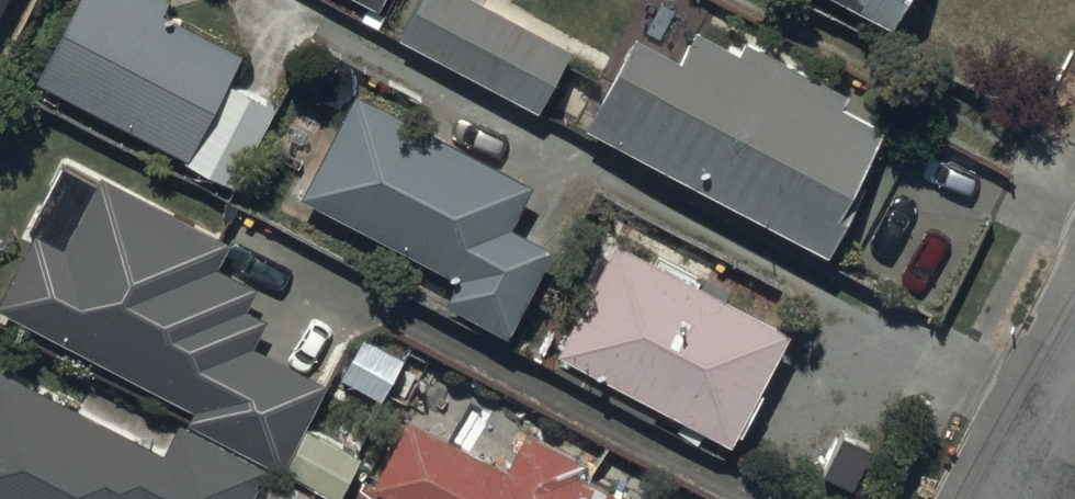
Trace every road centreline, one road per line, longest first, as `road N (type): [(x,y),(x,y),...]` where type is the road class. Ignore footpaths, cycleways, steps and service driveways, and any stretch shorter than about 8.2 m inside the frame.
road 1 (residential): [(1009,498),(1074,373)]

